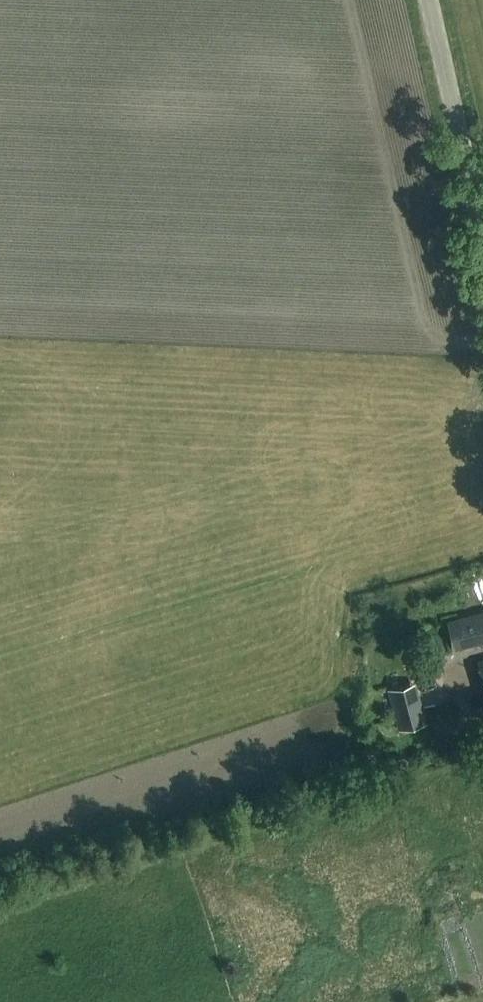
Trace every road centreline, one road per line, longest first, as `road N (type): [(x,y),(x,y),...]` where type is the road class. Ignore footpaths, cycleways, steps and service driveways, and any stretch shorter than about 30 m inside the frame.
road 1 (tertiary): [(482,234),(429,0)]

